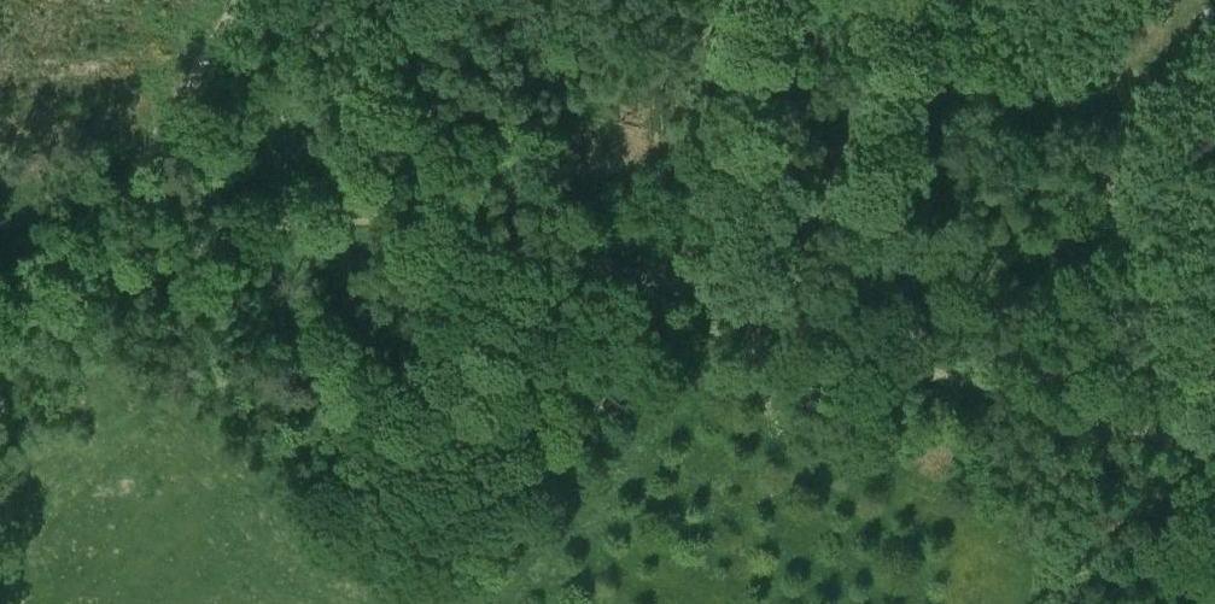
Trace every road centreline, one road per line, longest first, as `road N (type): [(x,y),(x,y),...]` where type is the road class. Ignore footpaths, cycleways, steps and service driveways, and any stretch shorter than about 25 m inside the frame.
road 1 (track): [(1214,445),(950,379),(639,273),(413,223),(339,215),(272,228)]
road 2 (track): [(1165,434),(1174,400),(1108,164),(1107,98),(1121,72)]
road 3 (track): [(235,0),(131,176),(82,284)]
road 4 (track): [(272,228),(82,284),(65,304),(0,332)]

